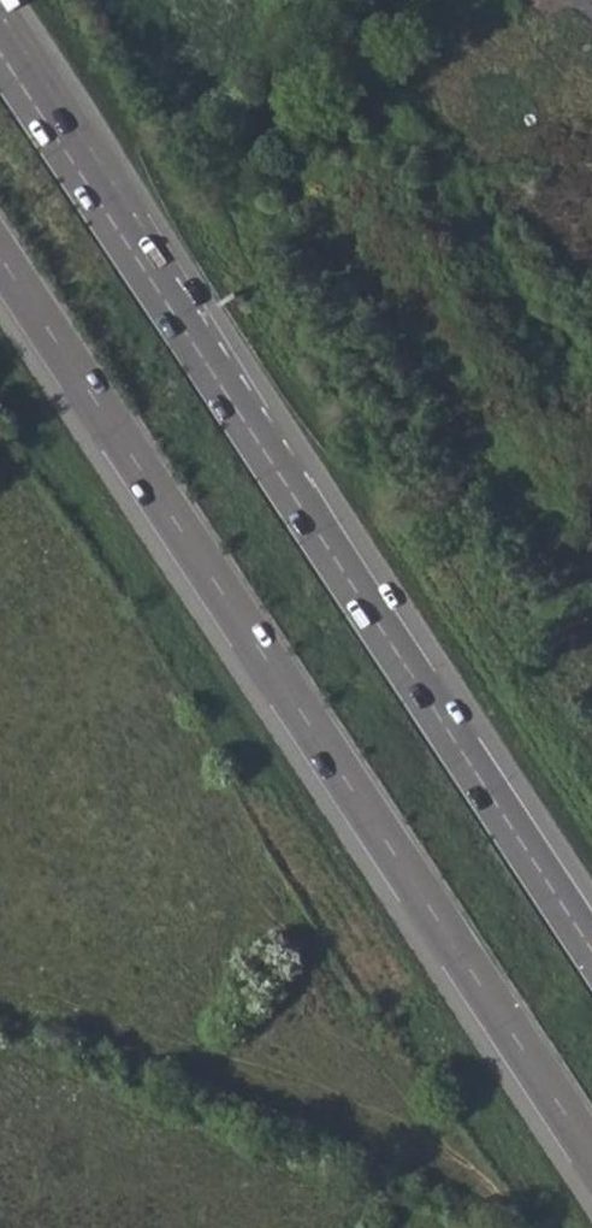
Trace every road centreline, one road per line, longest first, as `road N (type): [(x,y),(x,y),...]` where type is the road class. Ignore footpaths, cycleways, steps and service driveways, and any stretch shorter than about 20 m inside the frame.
road 1 (trunk): [(0,257),(591,1153)]
road 2 (trunk): [(591,946),(0,51)]
road 3 (track): [(591,785),(243,250),(226,181),(263,124),(401,0)]

